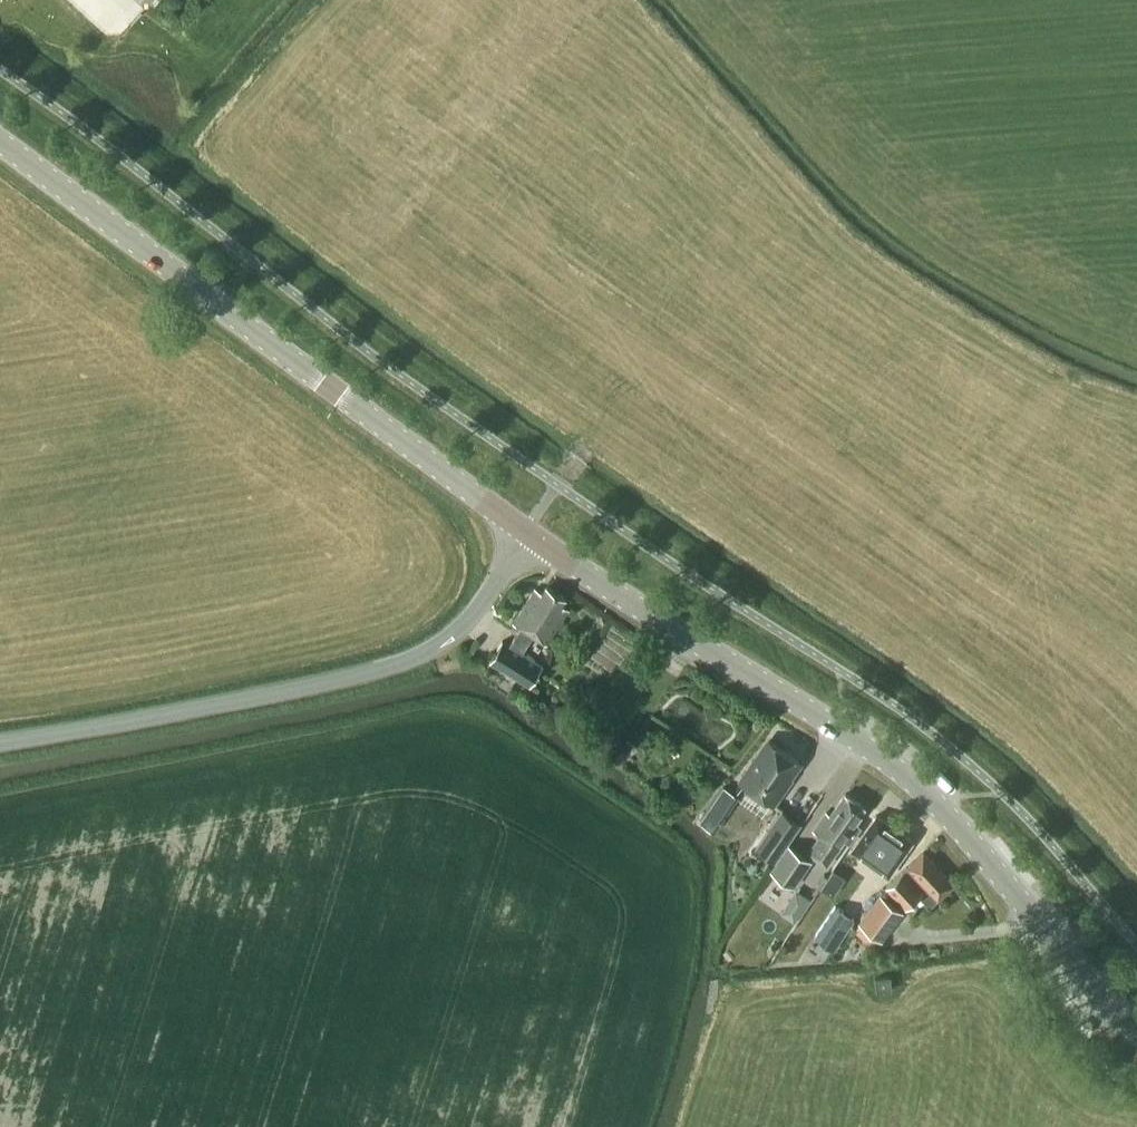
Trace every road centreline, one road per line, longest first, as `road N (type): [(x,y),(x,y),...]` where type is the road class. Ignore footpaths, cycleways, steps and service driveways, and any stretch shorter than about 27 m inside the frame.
road 1 (secondary): [(1136,1028),(922,787),(521,528)]
road 2 (secondary): [(521,528),(0,142)]
road 3 (unclassified): [(0,742),(266,695),(403,660),(466,619),(521,528)]

